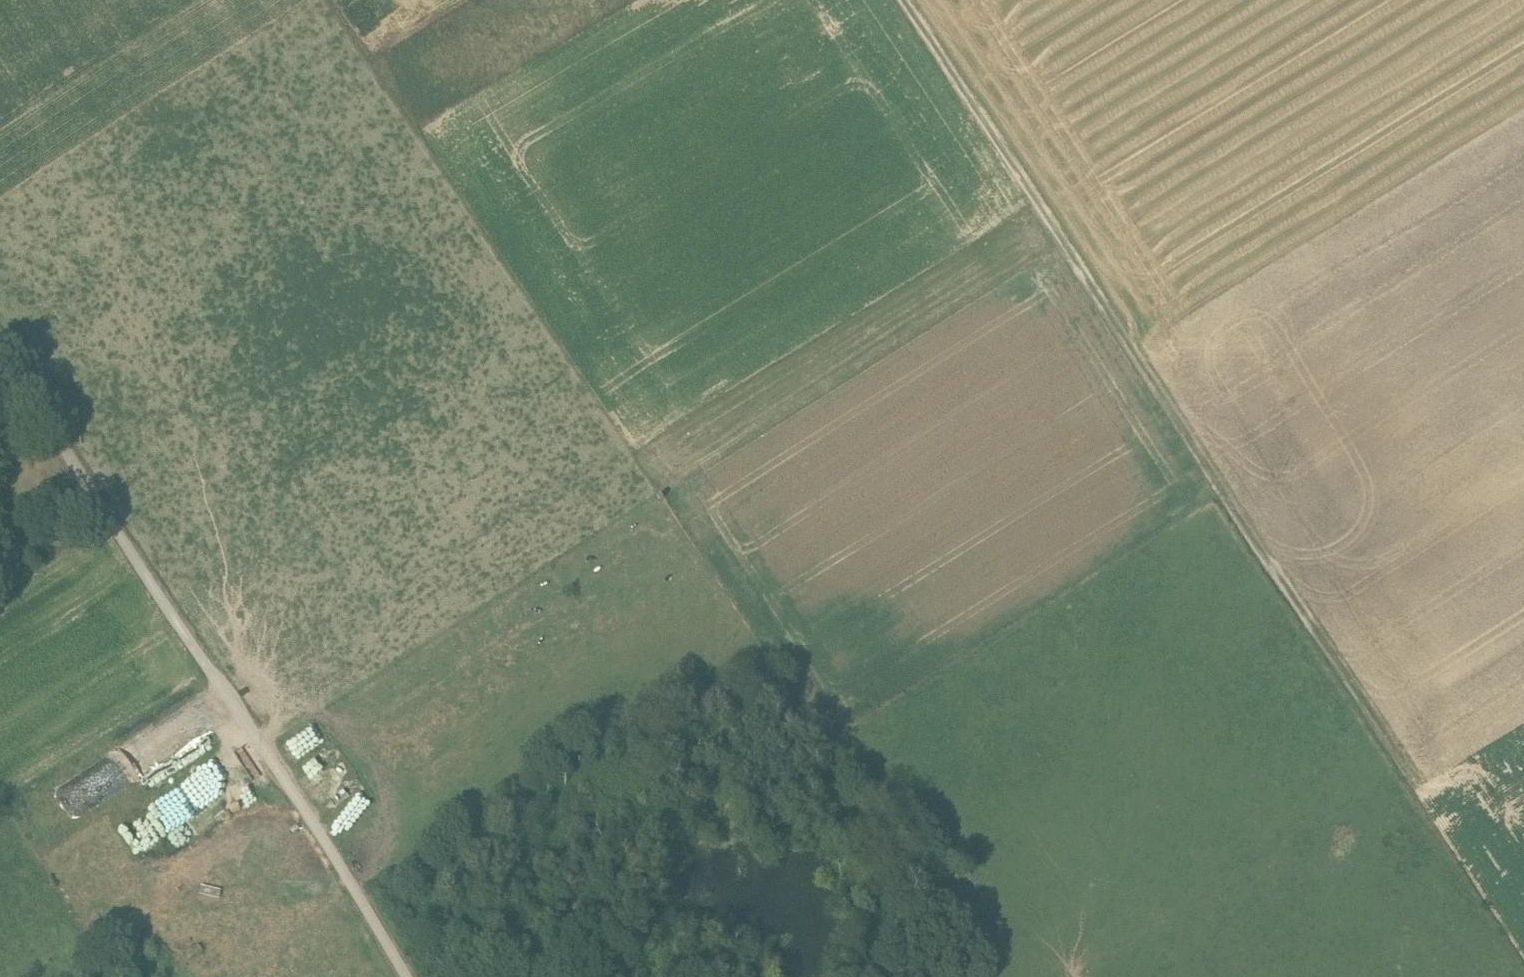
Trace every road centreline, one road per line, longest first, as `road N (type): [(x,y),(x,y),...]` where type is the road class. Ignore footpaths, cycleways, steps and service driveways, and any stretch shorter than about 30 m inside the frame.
road 1 (track): [(1388,761),(884,0)]
road 2 (unclassified): [(413,976),(0,352)]

